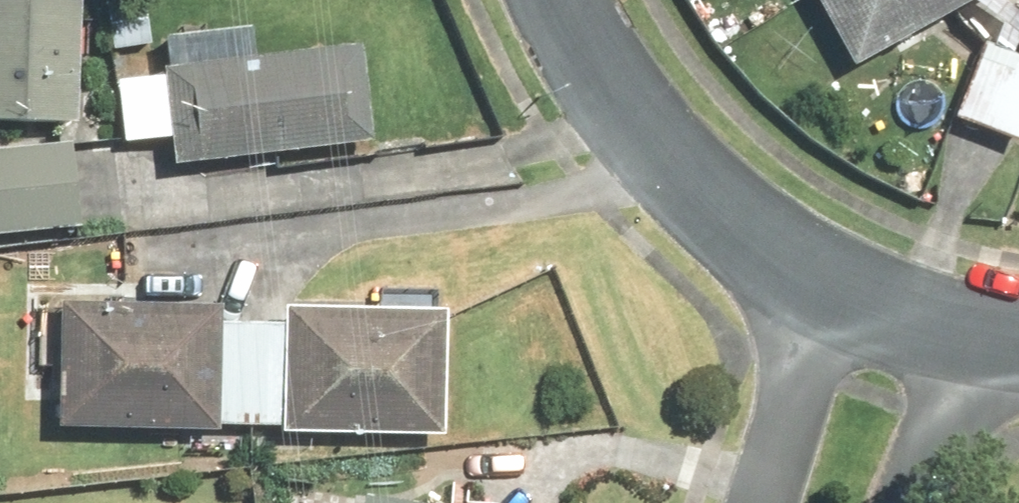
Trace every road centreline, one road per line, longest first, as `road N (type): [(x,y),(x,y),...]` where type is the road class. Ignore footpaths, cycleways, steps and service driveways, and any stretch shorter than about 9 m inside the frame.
road 1 (residential): [(571,0),(664,127),(727,192),(832,256)]
road 2 (residential): [(755,502),(832,256)]
road 3 (residential): [(988,329),(921,502)]
road 4 (residential): [(832,256),(988,329)]

